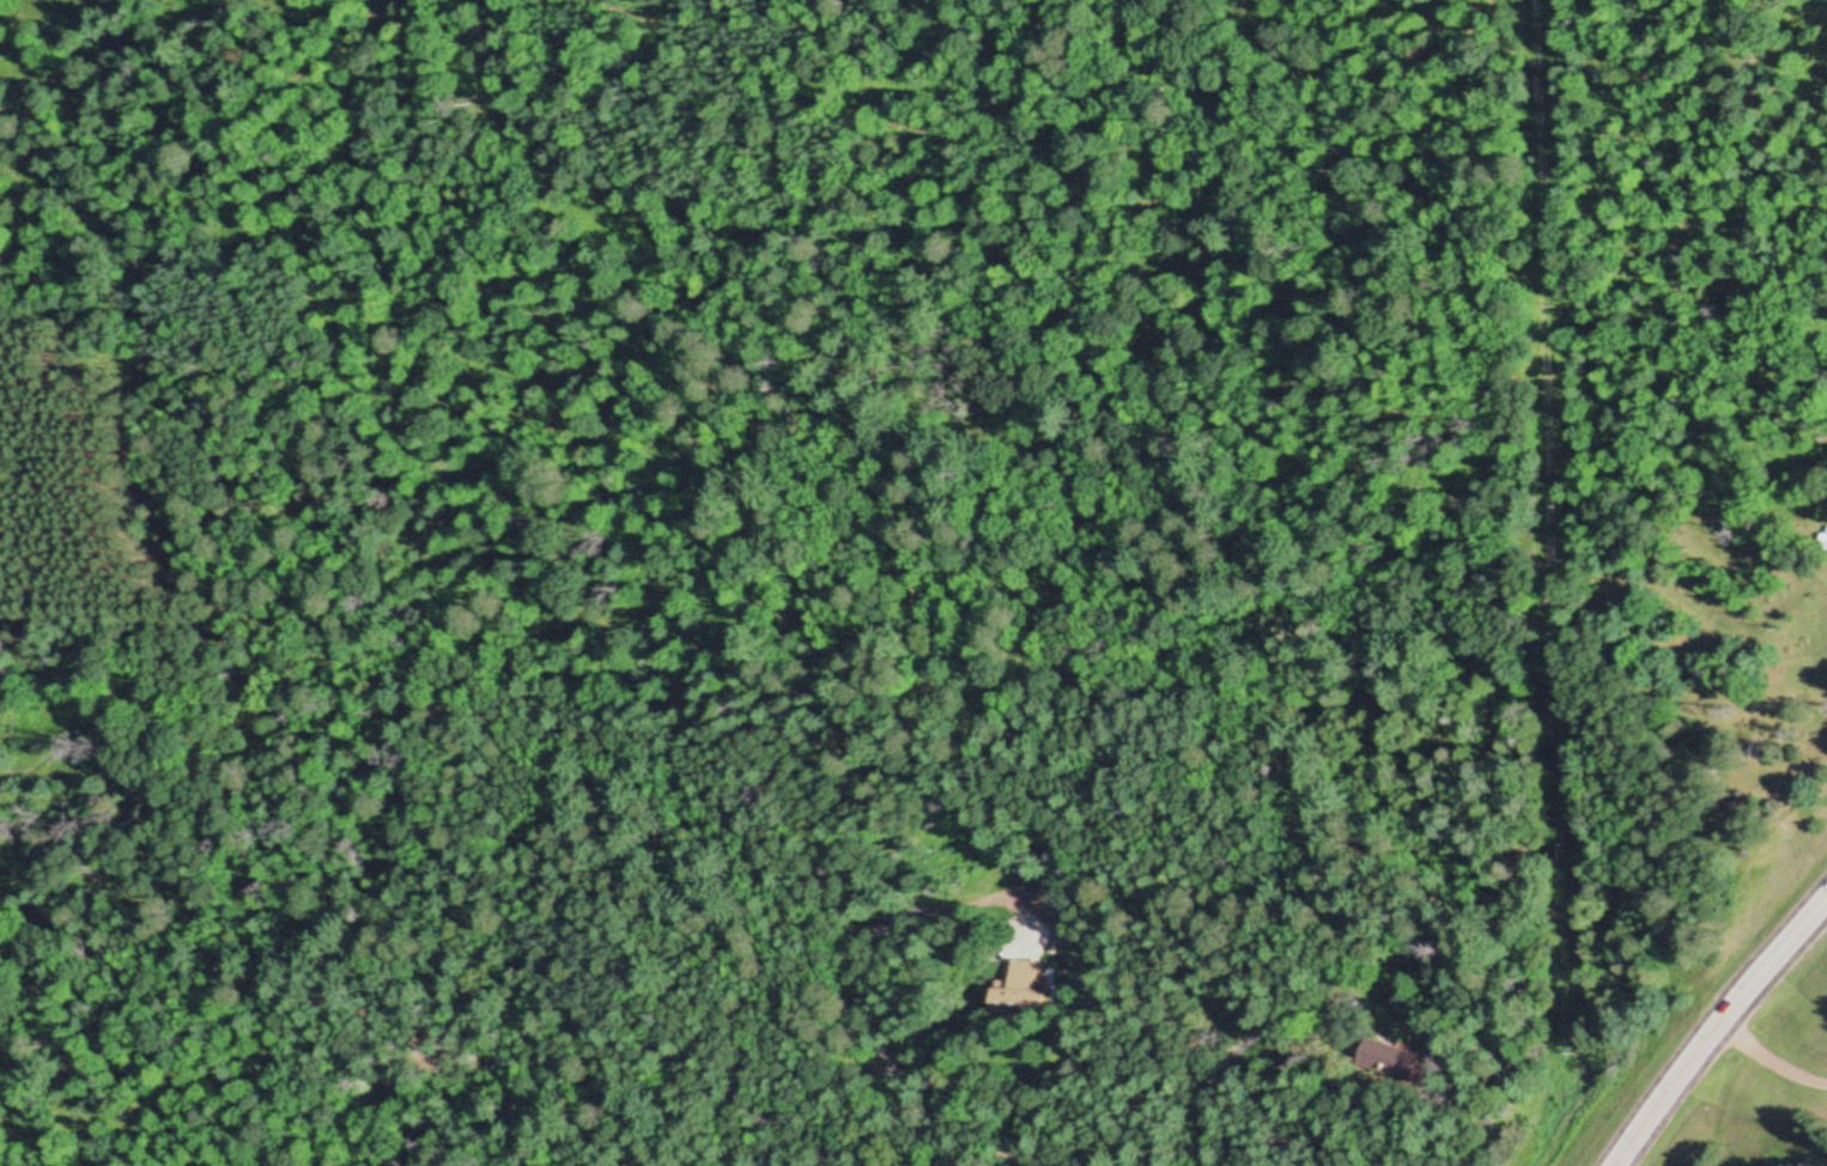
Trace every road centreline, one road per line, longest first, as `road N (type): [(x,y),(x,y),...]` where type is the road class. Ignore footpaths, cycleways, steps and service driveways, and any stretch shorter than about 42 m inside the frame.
road 1 (primary): [(1618,1165),(1826,897)]

